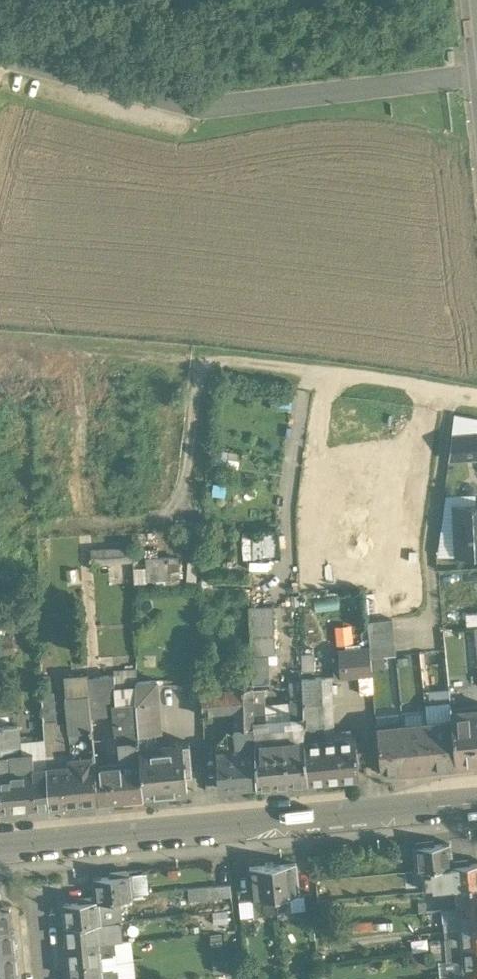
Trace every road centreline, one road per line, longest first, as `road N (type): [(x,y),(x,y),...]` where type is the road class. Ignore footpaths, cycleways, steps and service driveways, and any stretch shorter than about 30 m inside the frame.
road 1 (track): [(0,344),(332,374),(476,399)]
road 2 (tertiary): [(476,805),(0,850)]

